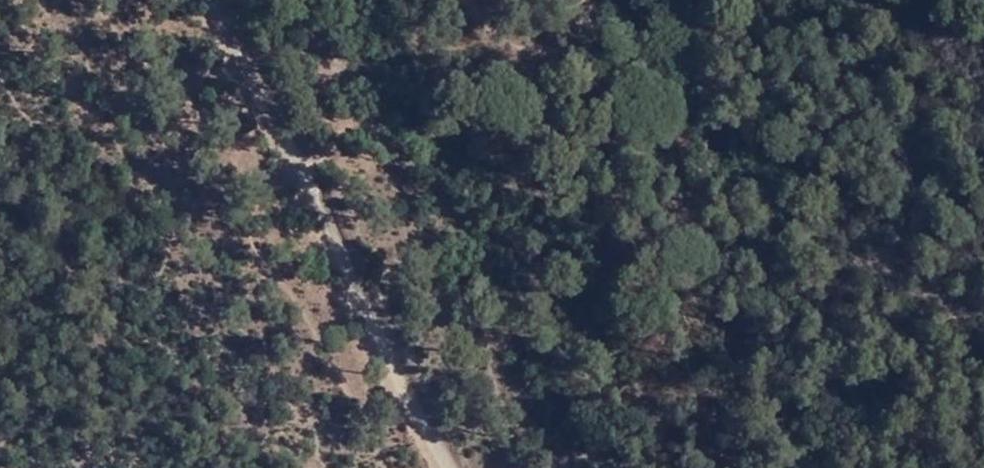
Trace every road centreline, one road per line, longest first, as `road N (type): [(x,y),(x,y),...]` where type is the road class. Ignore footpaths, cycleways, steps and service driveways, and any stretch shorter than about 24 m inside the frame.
road 1 (track): [(448,467),(207,0)]

